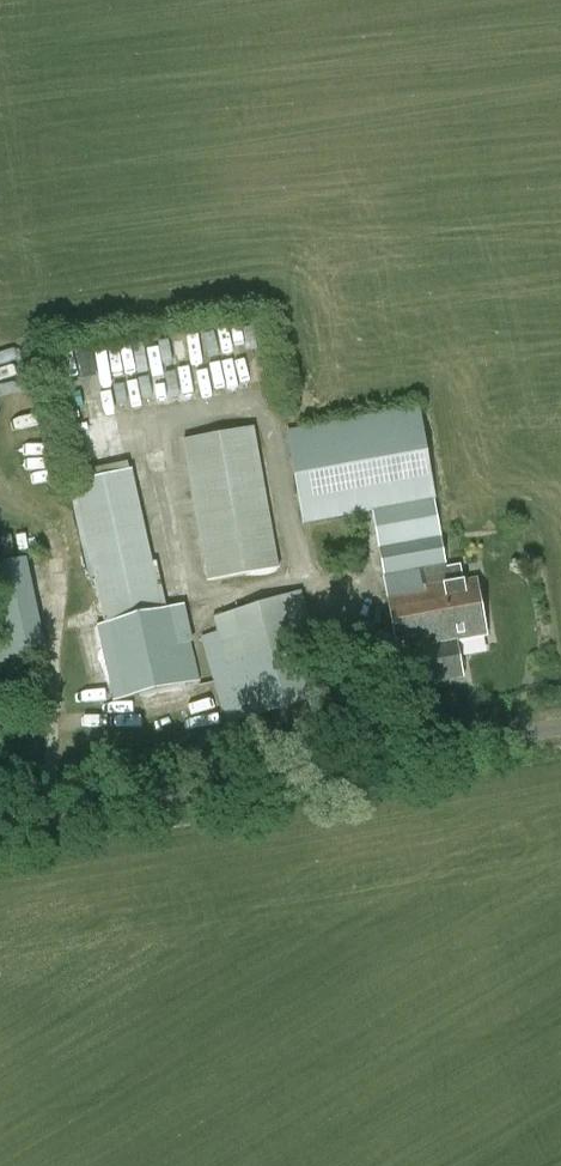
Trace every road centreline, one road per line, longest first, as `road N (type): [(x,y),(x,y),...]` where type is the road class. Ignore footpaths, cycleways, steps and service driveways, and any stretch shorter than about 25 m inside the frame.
road 1 (unclassified): [(0,794),(560,706)]

